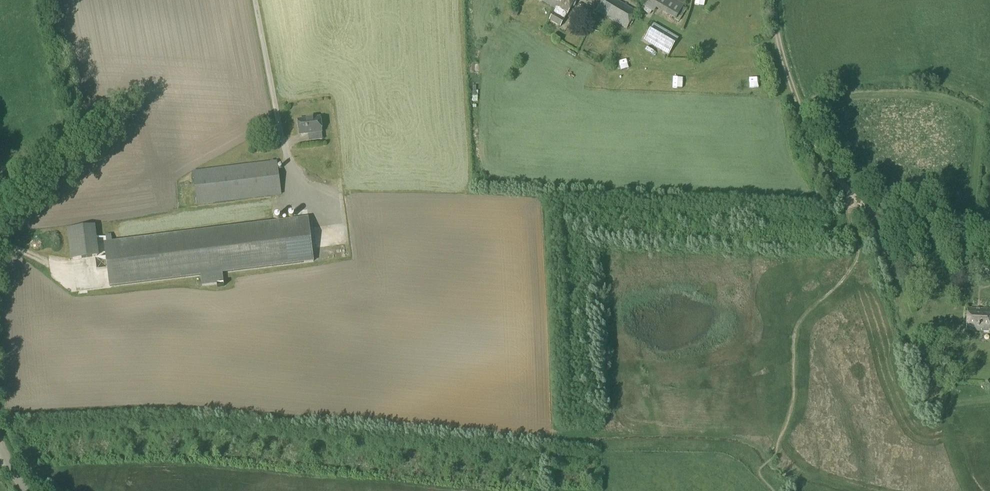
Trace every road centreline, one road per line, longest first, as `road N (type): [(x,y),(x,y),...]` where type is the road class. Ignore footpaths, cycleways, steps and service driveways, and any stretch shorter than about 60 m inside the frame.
road 1 (track): [(863,201),(926,393),(944,404),(989,398)]
road 2 (track): [(775,0),(805,120),(829,165),(863,201)]
road 3 (unclassified): [(255,0),(289,178)]

